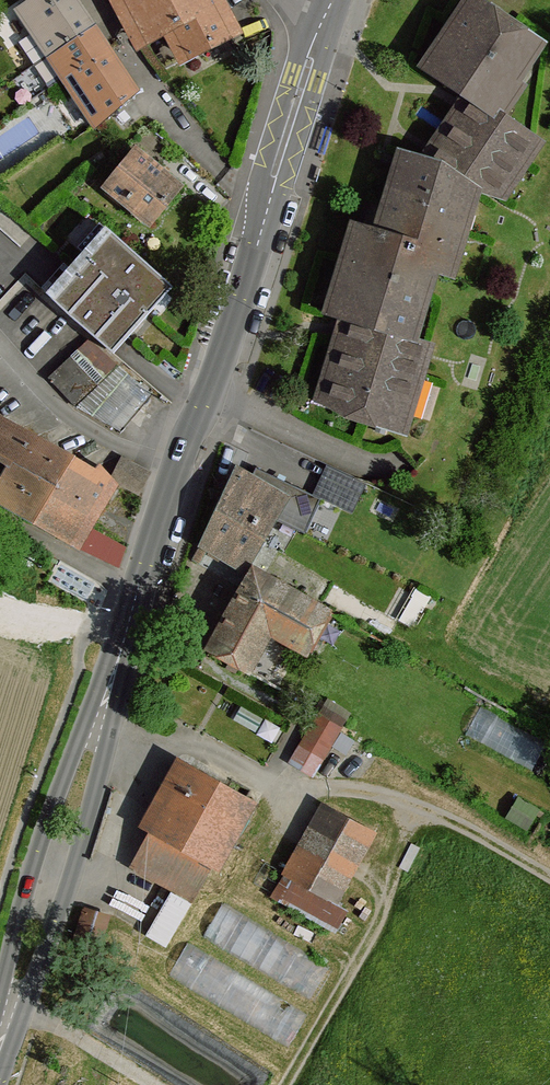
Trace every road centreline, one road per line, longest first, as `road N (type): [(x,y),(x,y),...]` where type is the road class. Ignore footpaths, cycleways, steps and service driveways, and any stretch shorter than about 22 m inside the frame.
road 1 (tertiary): [(137,592),(270,221),(332,16)]
road 2 (tertiary): [(0,1036),(137,592)]
road 3 (residential): [(137,592),(0,516)]
road 4 (track): [(549,875),(443,816)]

